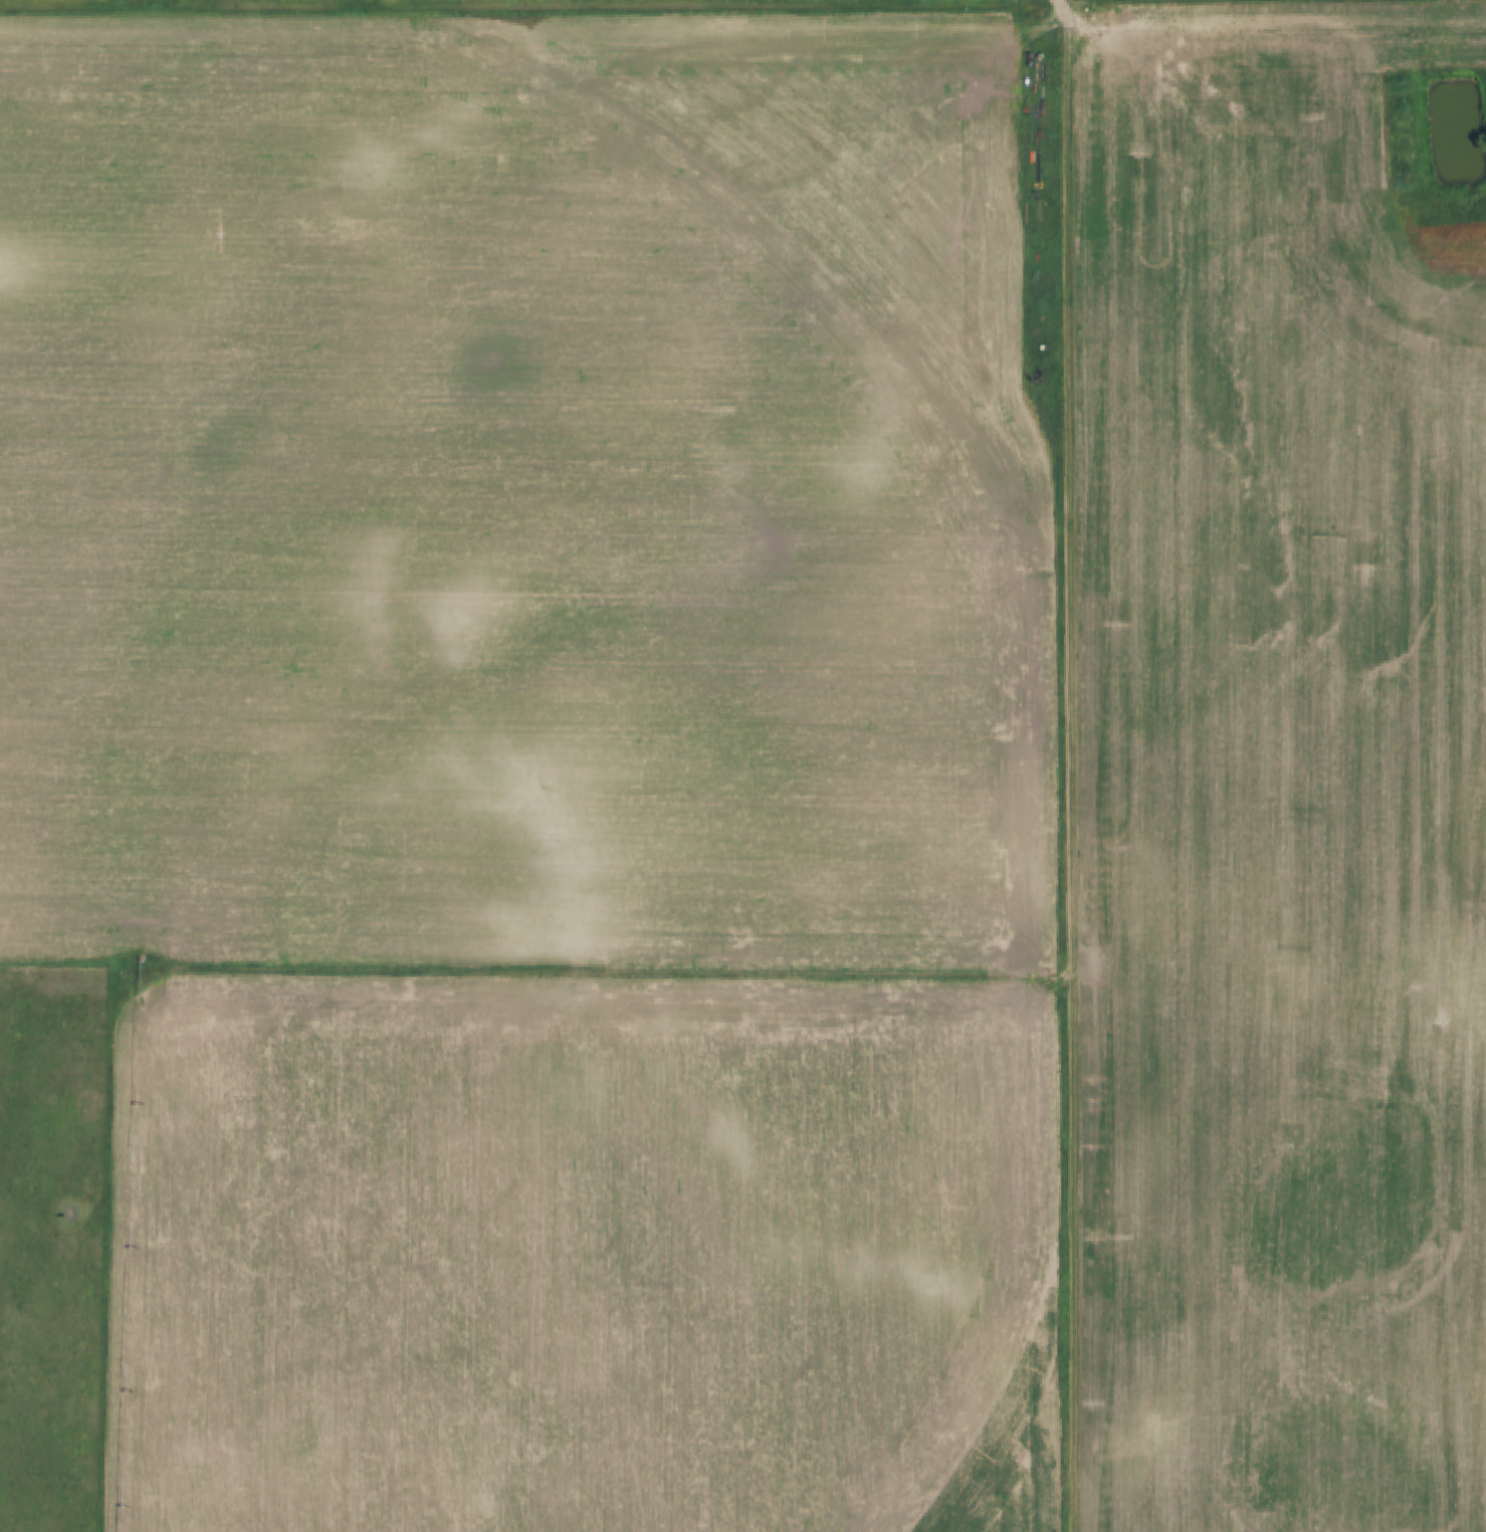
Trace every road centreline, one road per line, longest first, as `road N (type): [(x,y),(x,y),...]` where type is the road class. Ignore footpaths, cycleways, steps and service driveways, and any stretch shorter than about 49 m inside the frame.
road 1 (track): [(1076,1531),(1071,0)]

